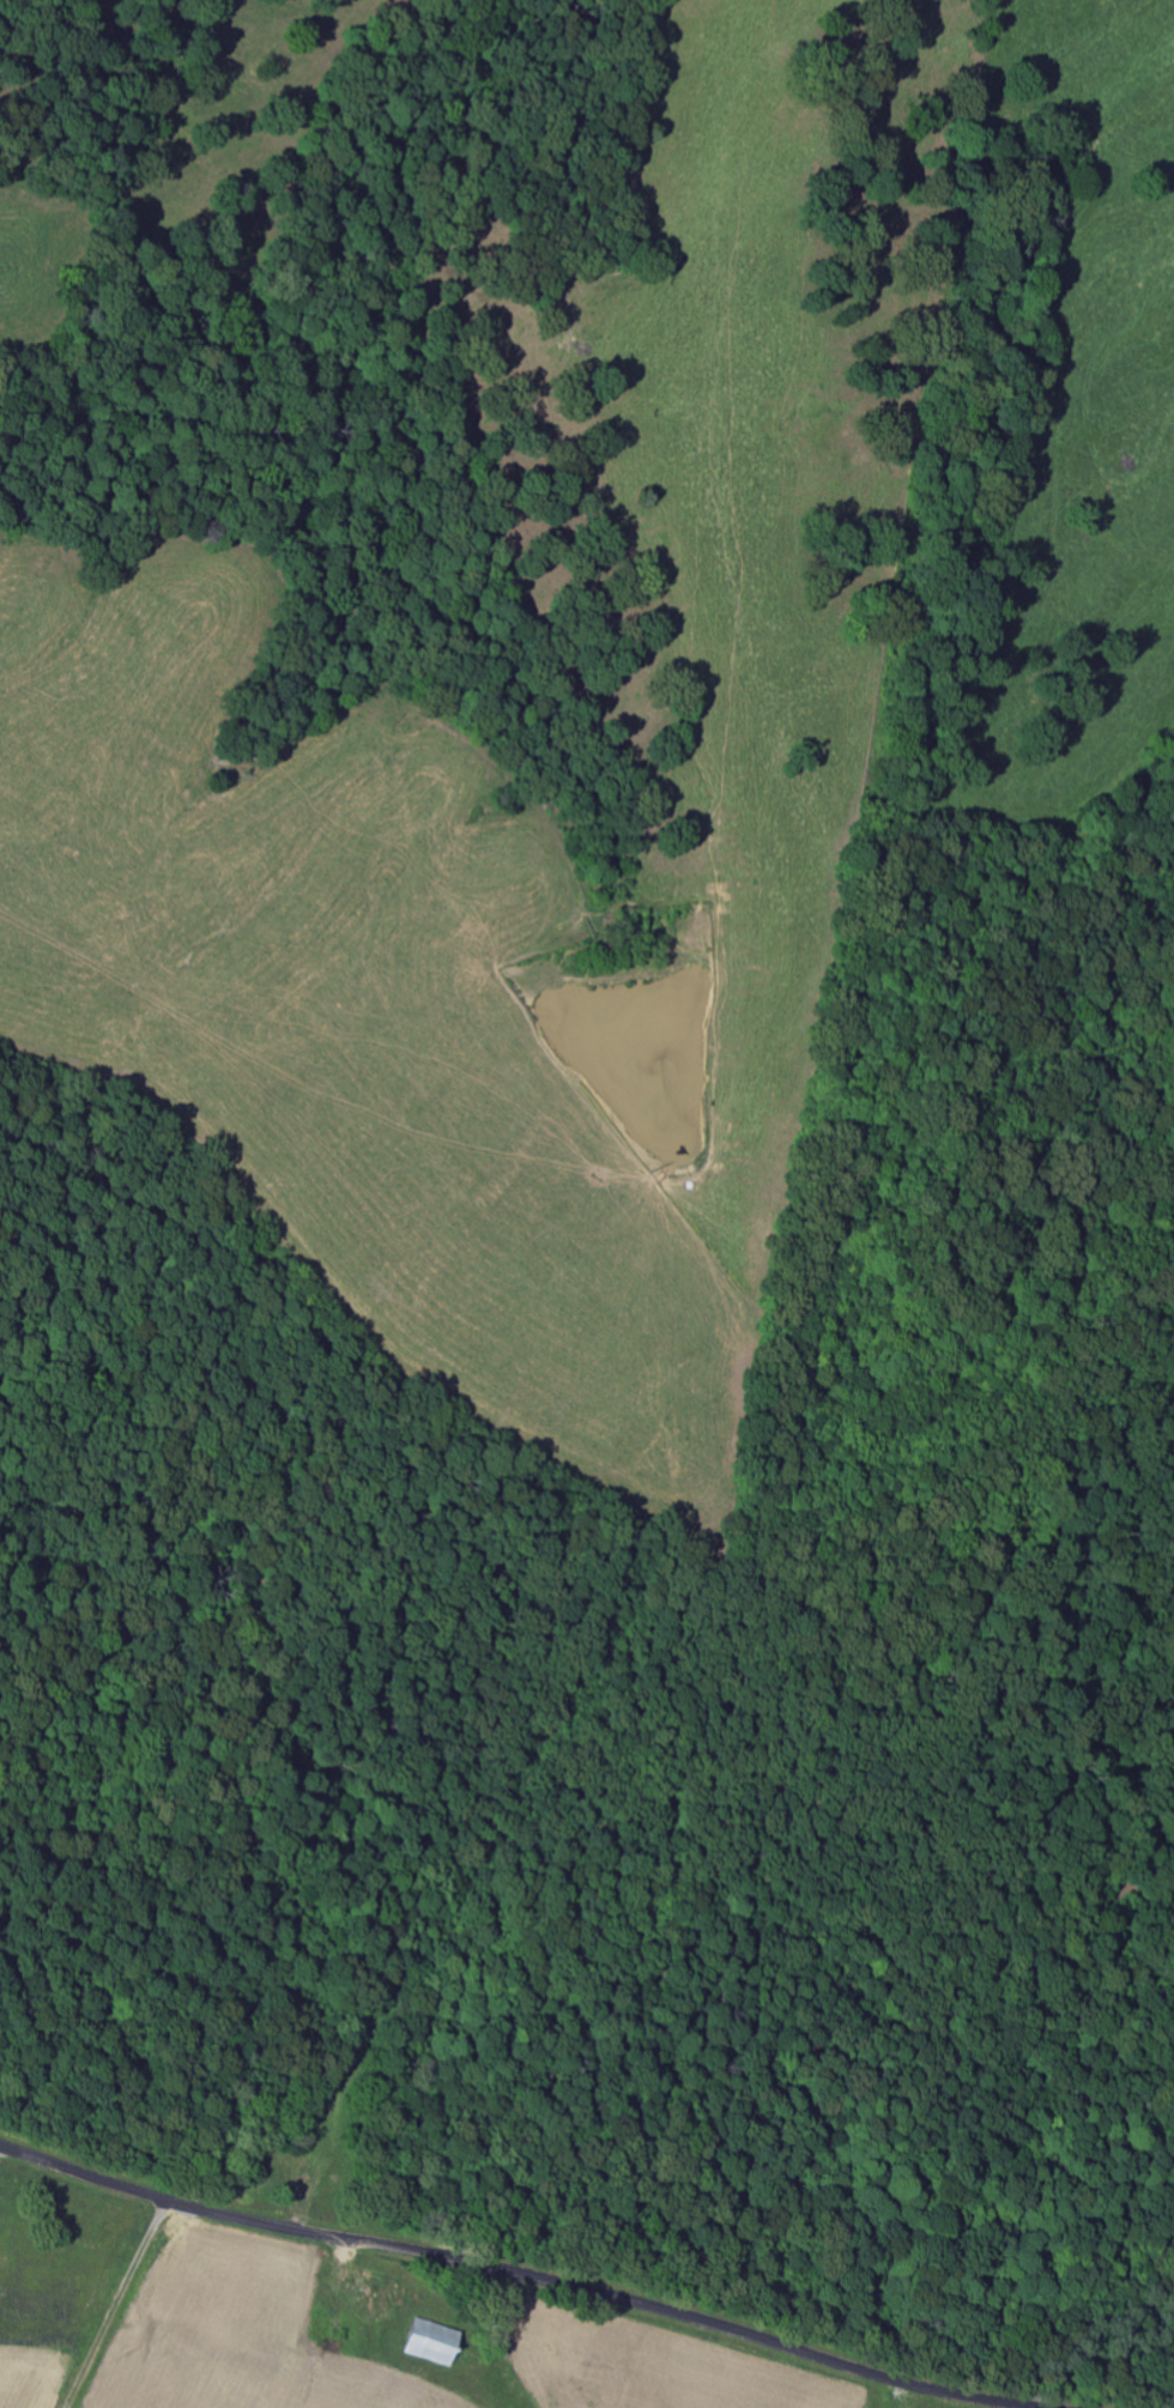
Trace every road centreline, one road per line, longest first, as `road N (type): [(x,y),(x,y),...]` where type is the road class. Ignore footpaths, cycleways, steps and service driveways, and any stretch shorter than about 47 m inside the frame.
road 1 (residential): [(0,2146),(218,2214),(583,2291),(937,2391),(1034,2407)]

